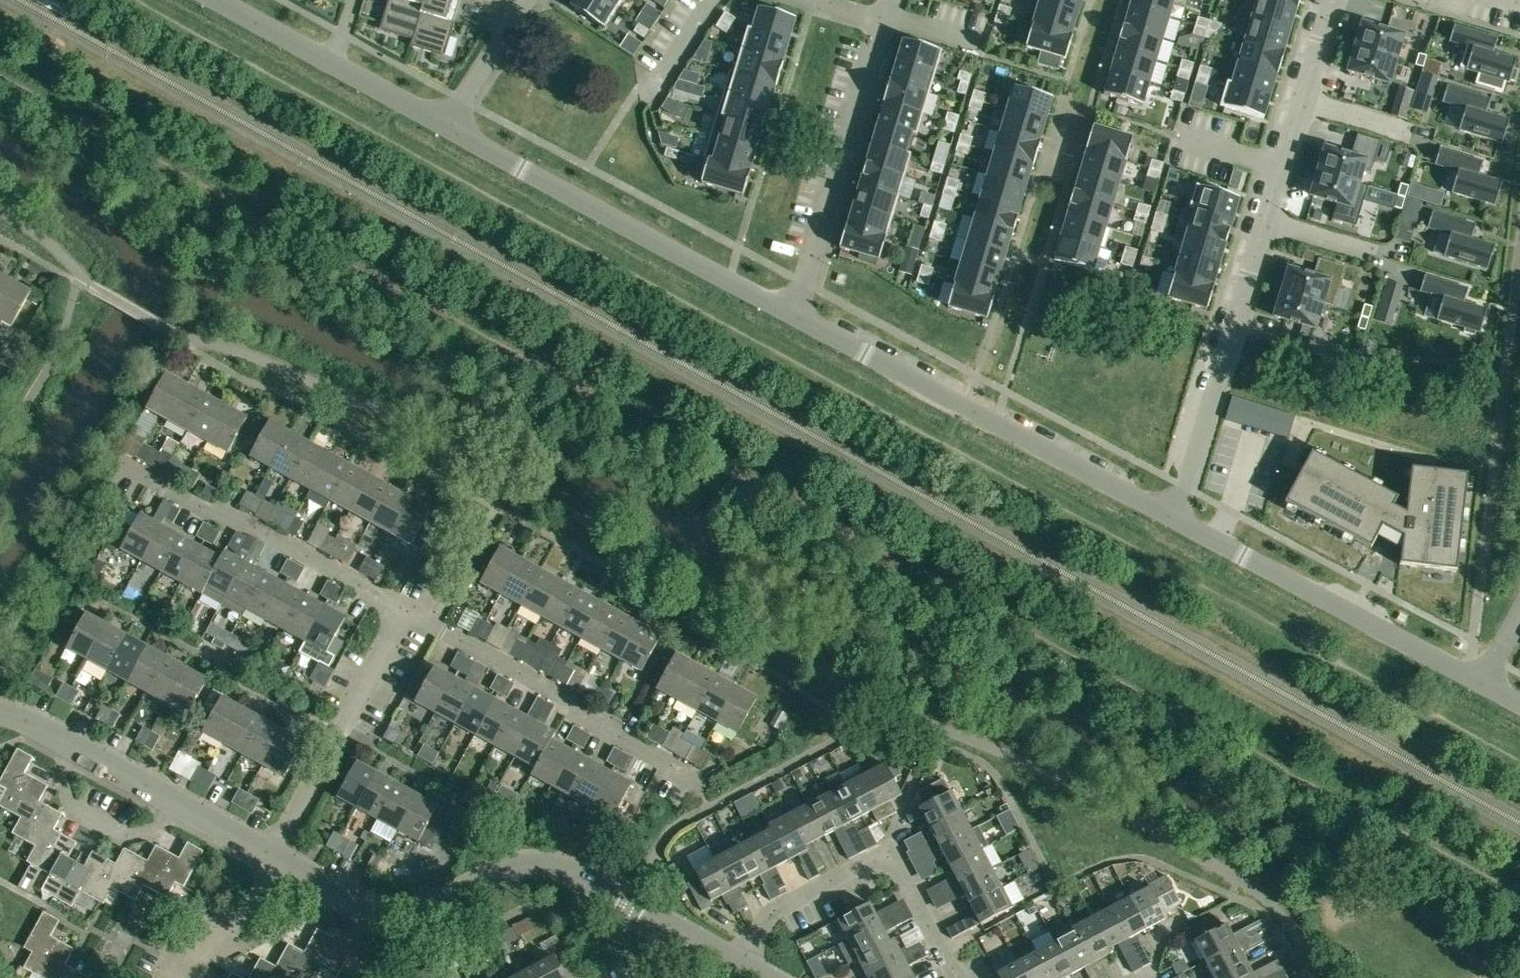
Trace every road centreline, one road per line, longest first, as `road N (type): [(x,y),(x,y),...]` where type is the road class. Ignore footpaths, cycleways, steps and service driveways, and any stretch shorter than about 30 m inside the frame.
road 1 (unclassified): [(676,929),(552,864),(515,866),(448,900),(401,910),(354,900),(273,856)]
road 2 (residential): [(796,317),(1177,520)]
road 3 (residential): [(449,127),(796,317)]
road 4 (residential): [(1280,163),(1177,520)]
road 5 (residential): [(702,783),(404,609)]
road 6 (residential): [(1177,520),(1471,679)]
road 7 (residential): [(955,977),(887,852),(772,912),(742,965)]
road 8 (residential): [(404,609),(121,463)]
road 9 (residential): [(885,18),(796,317)]
road 10 (unclassified): [(273,856),(0,710)]
road 11 (residential): [(273,856),(404,609)]
road 12 (residential): [(1329,0),(1280,163)]
road 13 (residential): [(169,977),(236,928),(273,856)]
road 14 (residential): [(449,127),(529,0)]
road 15 (residential): [(329,60),(449,127)]
road 16 (residential): [(218,0),(329,60)]

